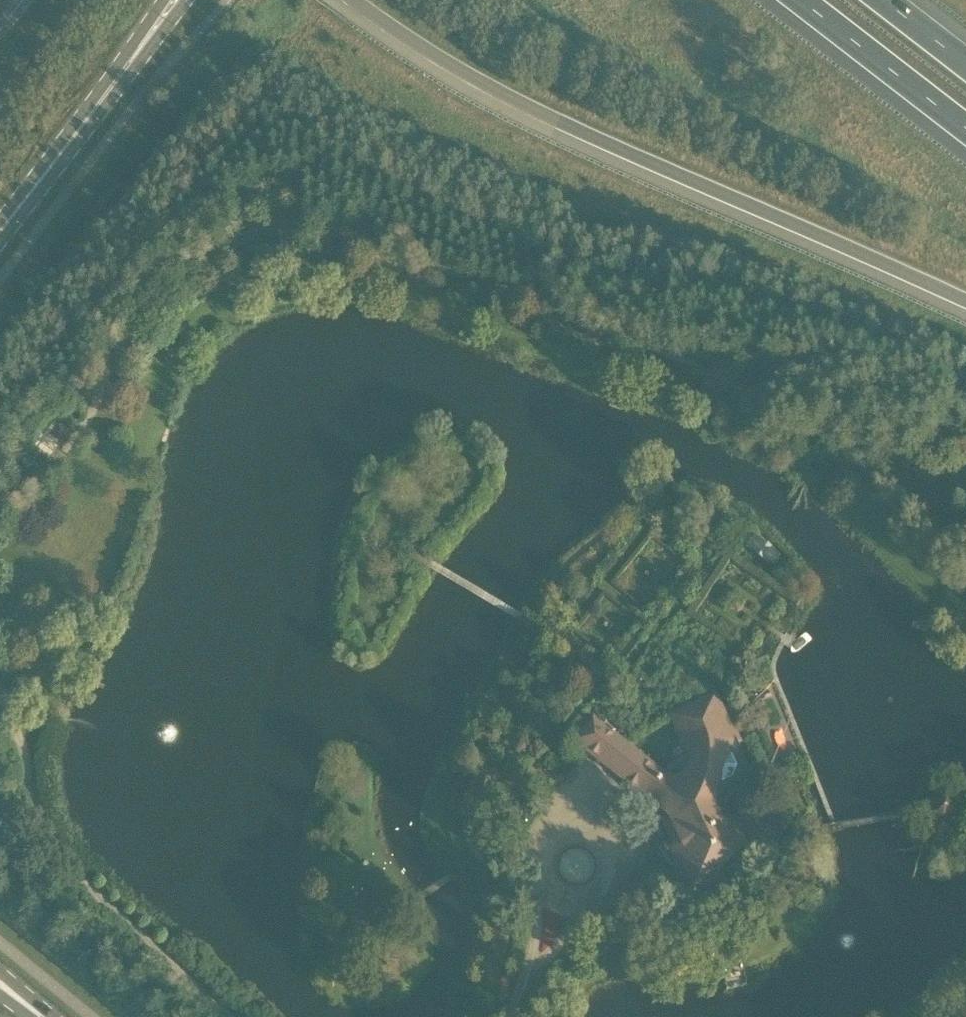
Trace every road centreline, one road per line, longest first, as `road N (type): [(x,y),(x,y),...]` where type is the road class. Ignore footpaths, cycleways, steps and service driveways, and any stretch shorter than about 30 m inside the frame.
road 1 (motorway): [(353,0),(545,116),(965,301)]
road 2 (secondary): [(0,231),(179,0)]
road 3 (motorway): [(799,0),(965,129)]

